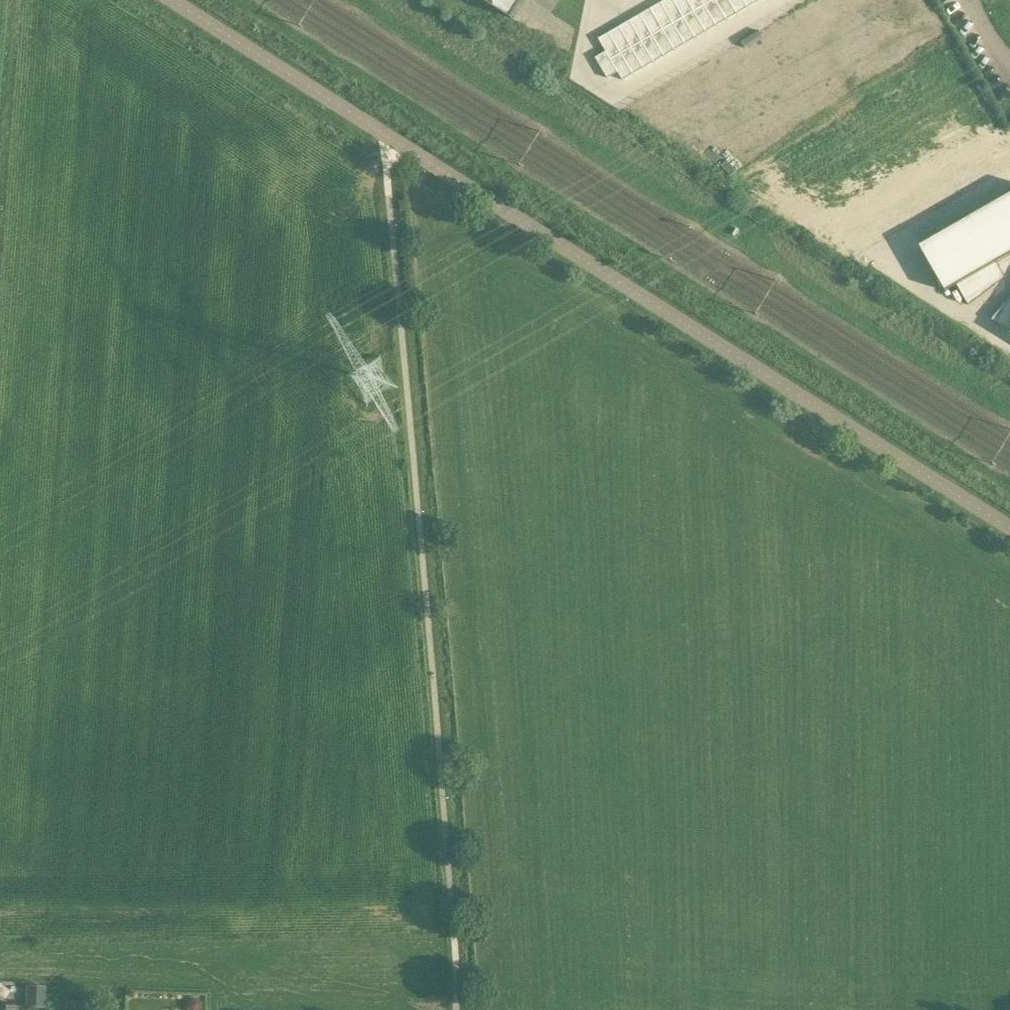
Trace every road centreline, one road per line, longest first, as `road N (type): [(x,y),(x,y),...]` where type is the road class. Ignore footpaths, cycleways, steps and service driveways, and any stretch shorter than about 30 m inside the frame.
road 1 (unclassified): [(1009,528),(171,0)]

